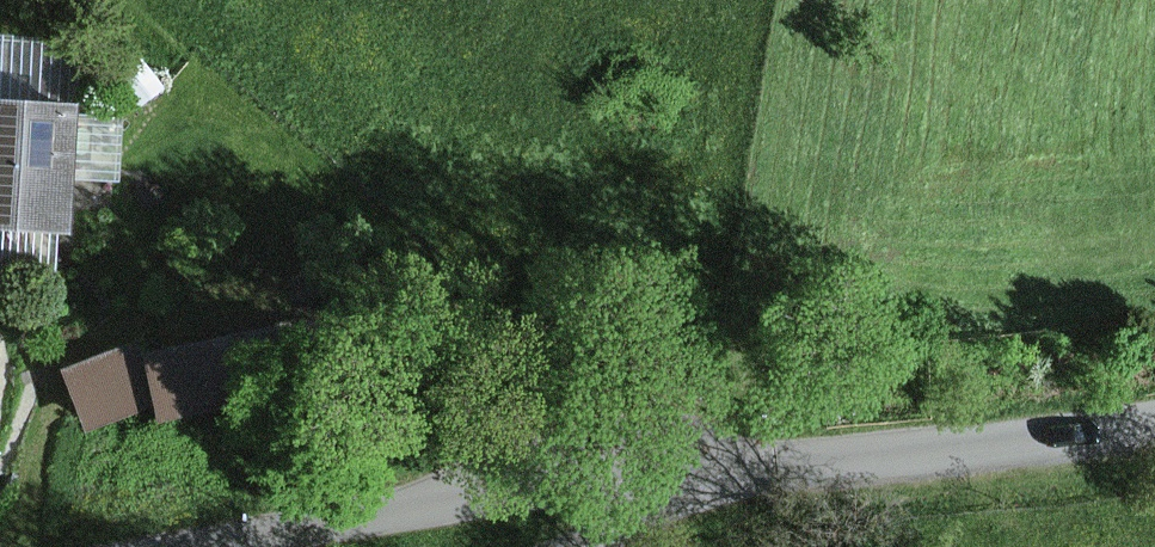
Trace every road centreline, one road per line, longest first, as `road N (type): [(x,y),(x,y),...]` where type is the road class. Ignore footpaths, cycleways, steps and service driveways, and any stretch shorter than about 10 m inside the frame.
road 1 (residential): [(712,467),(126,546)]
road 2 (residential): [(1154,409),(712,467)]
road 3 (residential): [(712,467),(552,546)]

